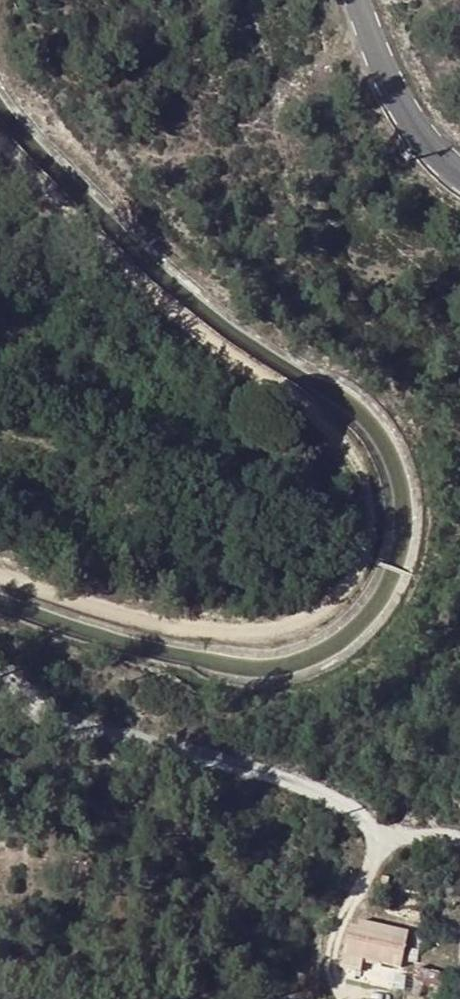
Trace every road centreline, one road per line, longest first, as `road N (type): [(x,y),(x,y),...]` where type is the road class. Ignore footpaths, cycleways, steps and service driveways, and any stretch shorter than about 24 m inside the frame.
road 1 (track): [(0,135),(162,307),(290,397),(351,457),(368,488),(370,526),(364,561),(345,593),(278,634),(230,635),(133,620),(0,580)]
road 2 (track): [(459,839),(66,721),(0,677)]
road 3 (tertiary): [(459,174),(398,99),(359,0)]

